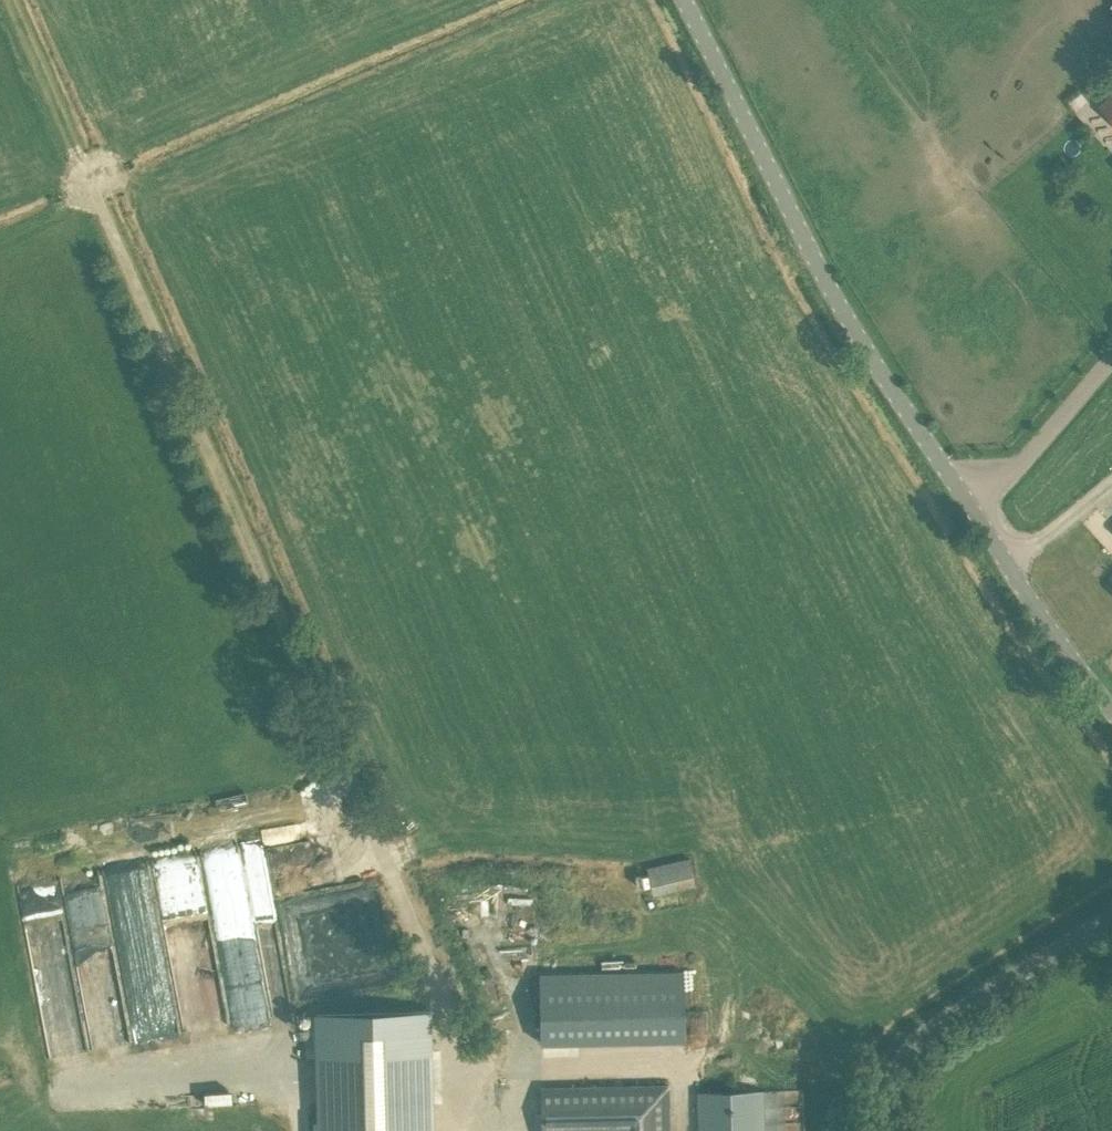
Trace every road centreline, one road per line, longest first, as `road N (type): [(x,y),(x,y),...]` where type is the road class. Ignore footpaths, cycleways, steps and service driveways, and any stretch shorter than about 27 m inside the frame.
road 1 (track): [(494,1130),(373,816),(10,0)]
road 2 (unclassified): [(1111,715),(869,358),(685,0)]
road 3 (unclassified): [(890,1130),(898,1065),(923,1035),(1111,917)]

